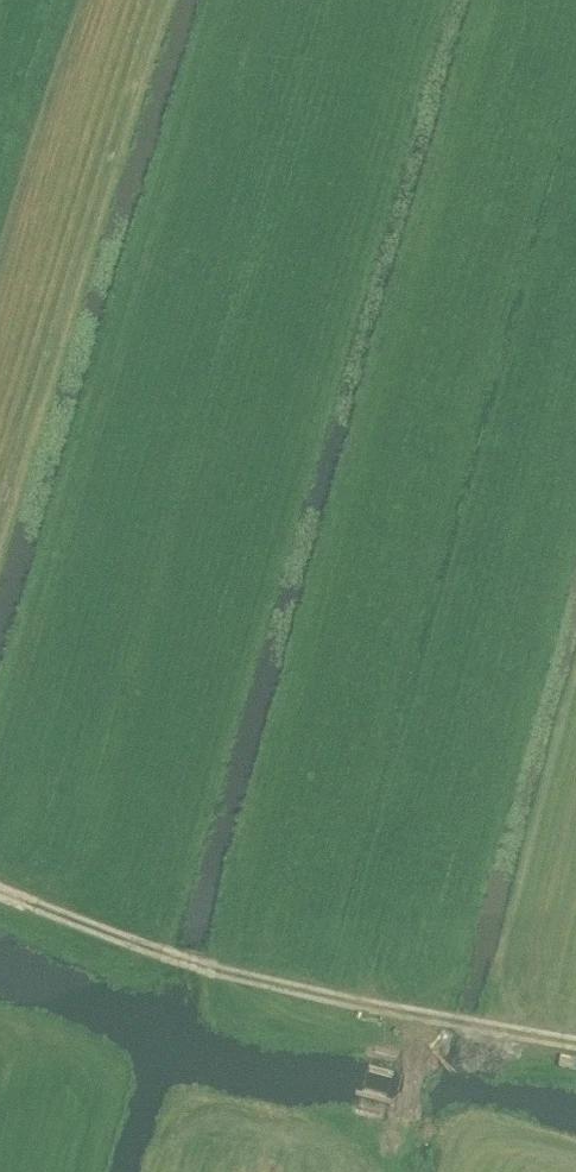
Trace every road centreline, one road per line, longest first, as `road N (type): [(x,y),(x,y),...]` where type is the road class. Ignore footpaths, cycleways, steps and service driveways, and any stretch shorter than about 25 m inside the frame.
road 1 (track): [(575,1044),(207,969),(0,895)]

